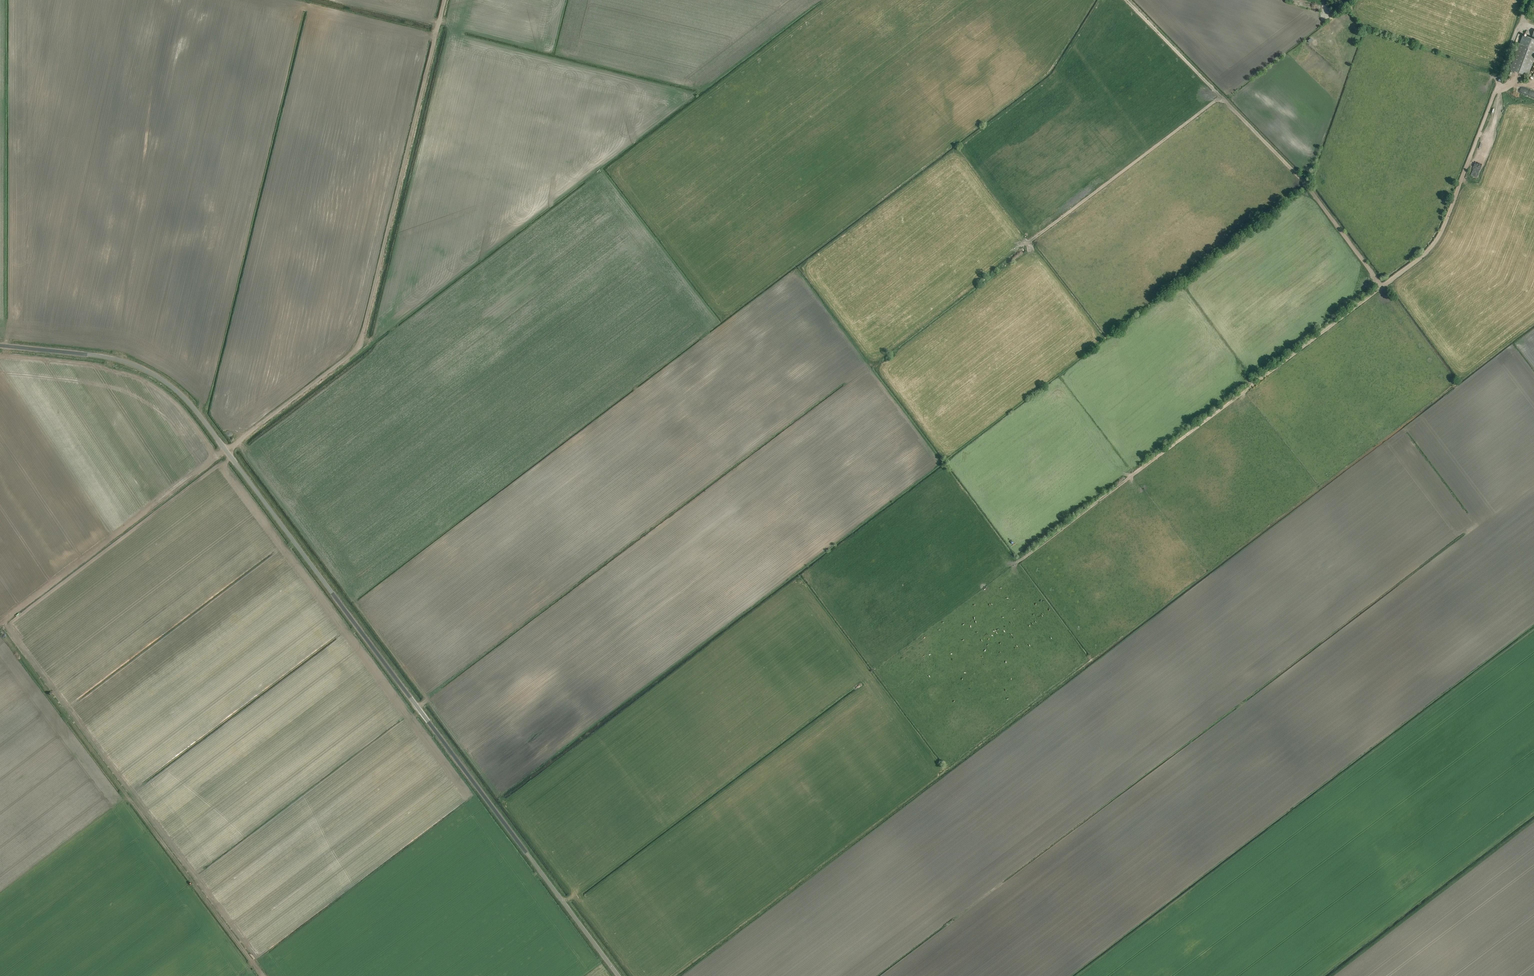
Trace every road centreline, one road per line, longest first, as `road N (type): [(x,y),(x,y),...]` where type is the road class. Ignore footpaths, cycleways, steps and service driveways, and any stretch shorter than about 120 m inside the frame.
road 1 (unclassified): [(617,975),(194,407),(135,366),(0,345)]
road 2 (track): [(448,0),(358,350),(221,449)]

